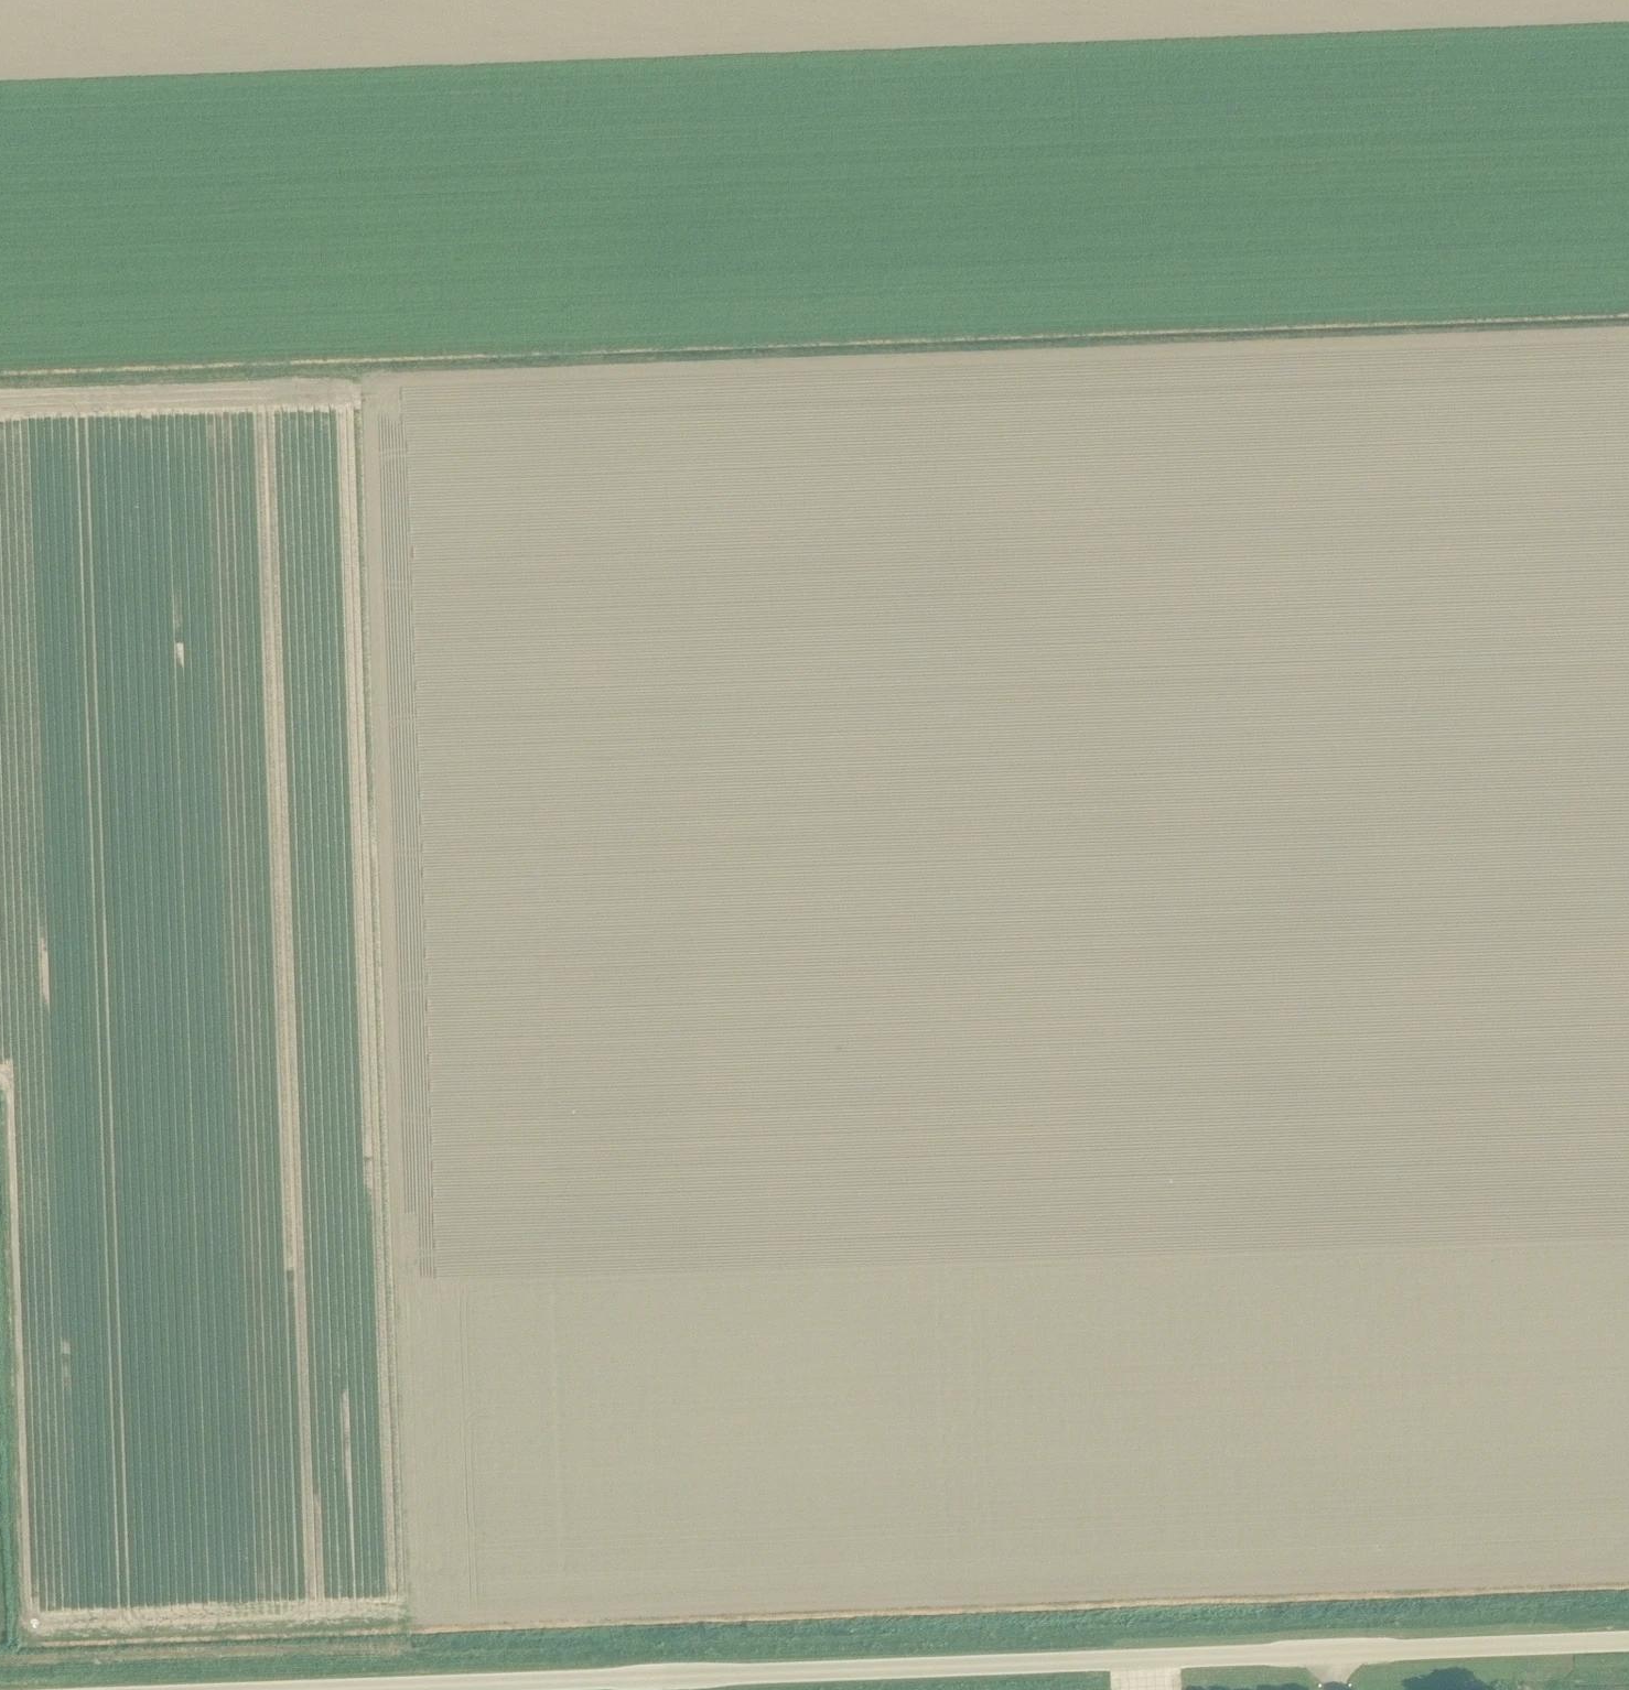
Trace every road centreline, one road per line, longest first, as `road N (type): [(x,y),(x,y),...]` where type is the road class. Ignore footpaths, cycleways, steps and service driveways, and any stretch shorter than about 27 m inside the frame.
road 1 (unclassified): [(345,1689),(1628,1642)]

